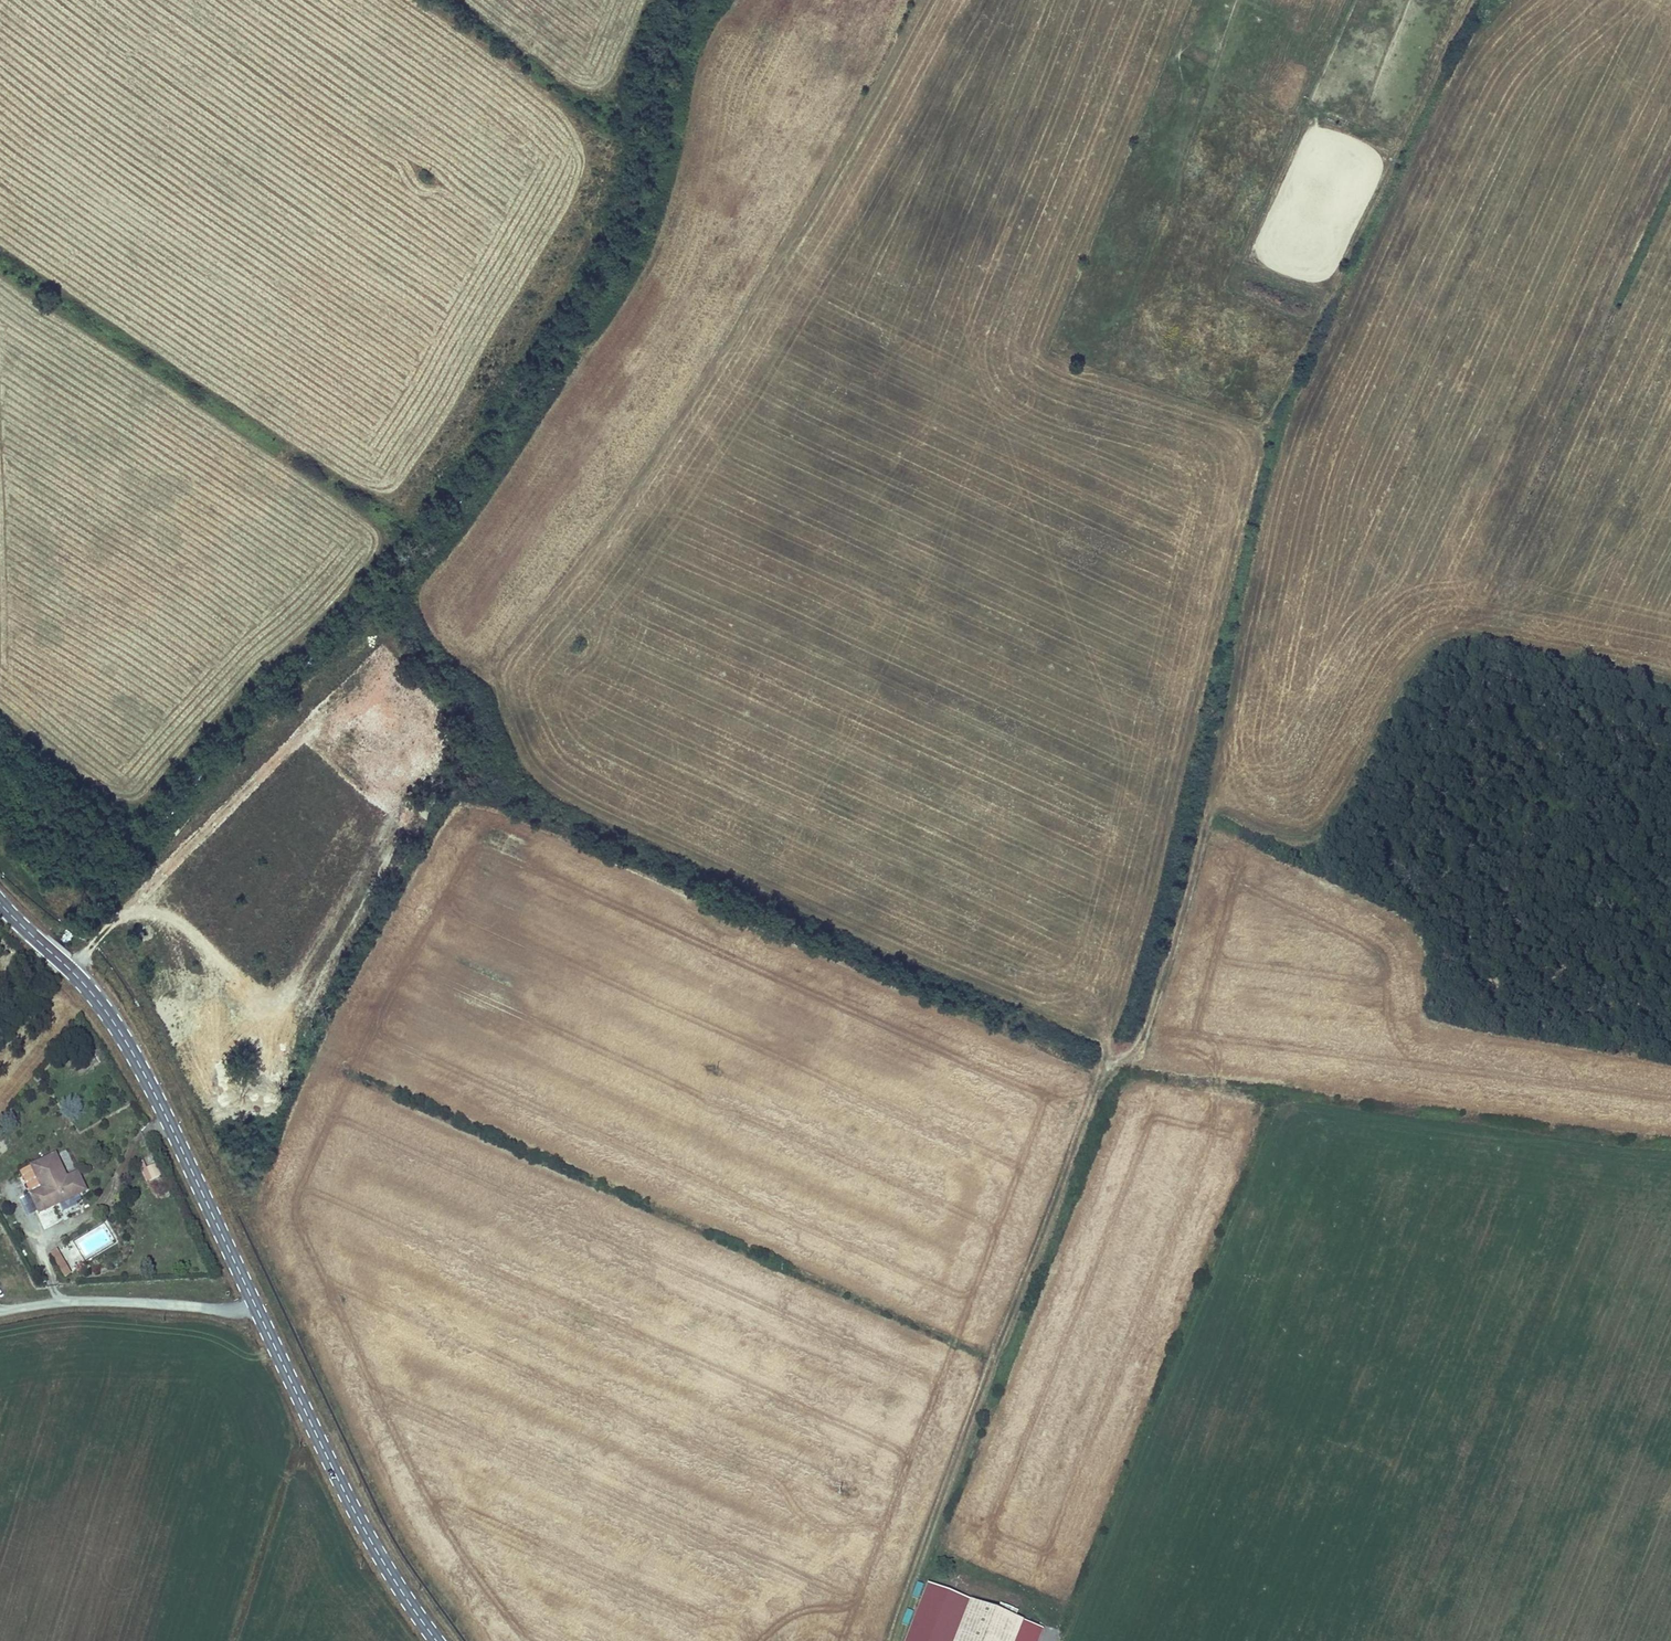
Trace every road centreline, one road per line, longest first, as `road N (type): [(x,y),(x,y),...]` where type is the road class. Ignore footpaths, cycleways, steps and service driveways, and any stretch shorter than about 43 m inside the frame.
road 1 (track): [(814,1640),(899,1582),(920,1549),(1091,1094),(1139,1042),(1162,990),(1211,809)]
road 2 (secondary): [(0,903),(81,981),(131,1050),(360,1522),(437,1640)]

